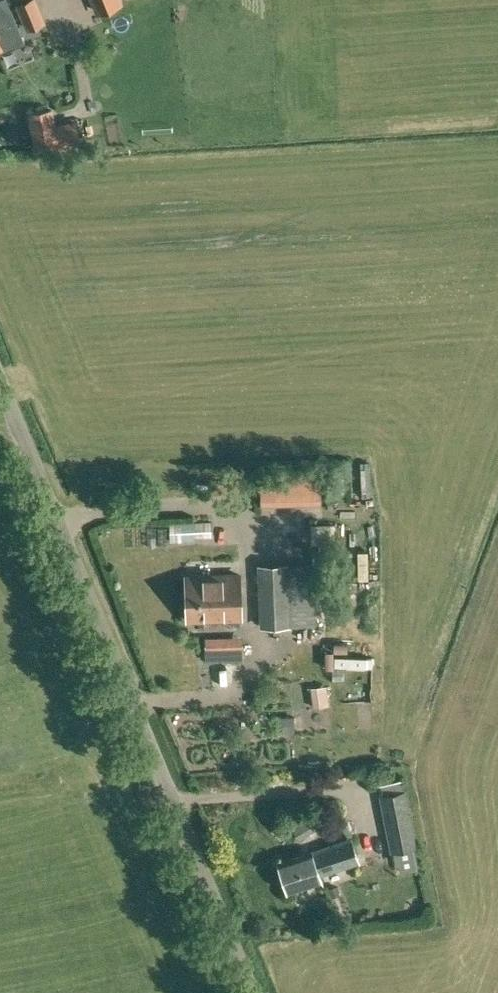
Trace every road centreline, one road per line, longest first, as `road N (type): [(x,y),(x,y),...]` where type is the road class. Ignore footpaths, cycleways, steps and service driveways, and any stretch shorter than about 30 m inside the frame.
road 1 (unclassified): [(253,992),(0,387)]

